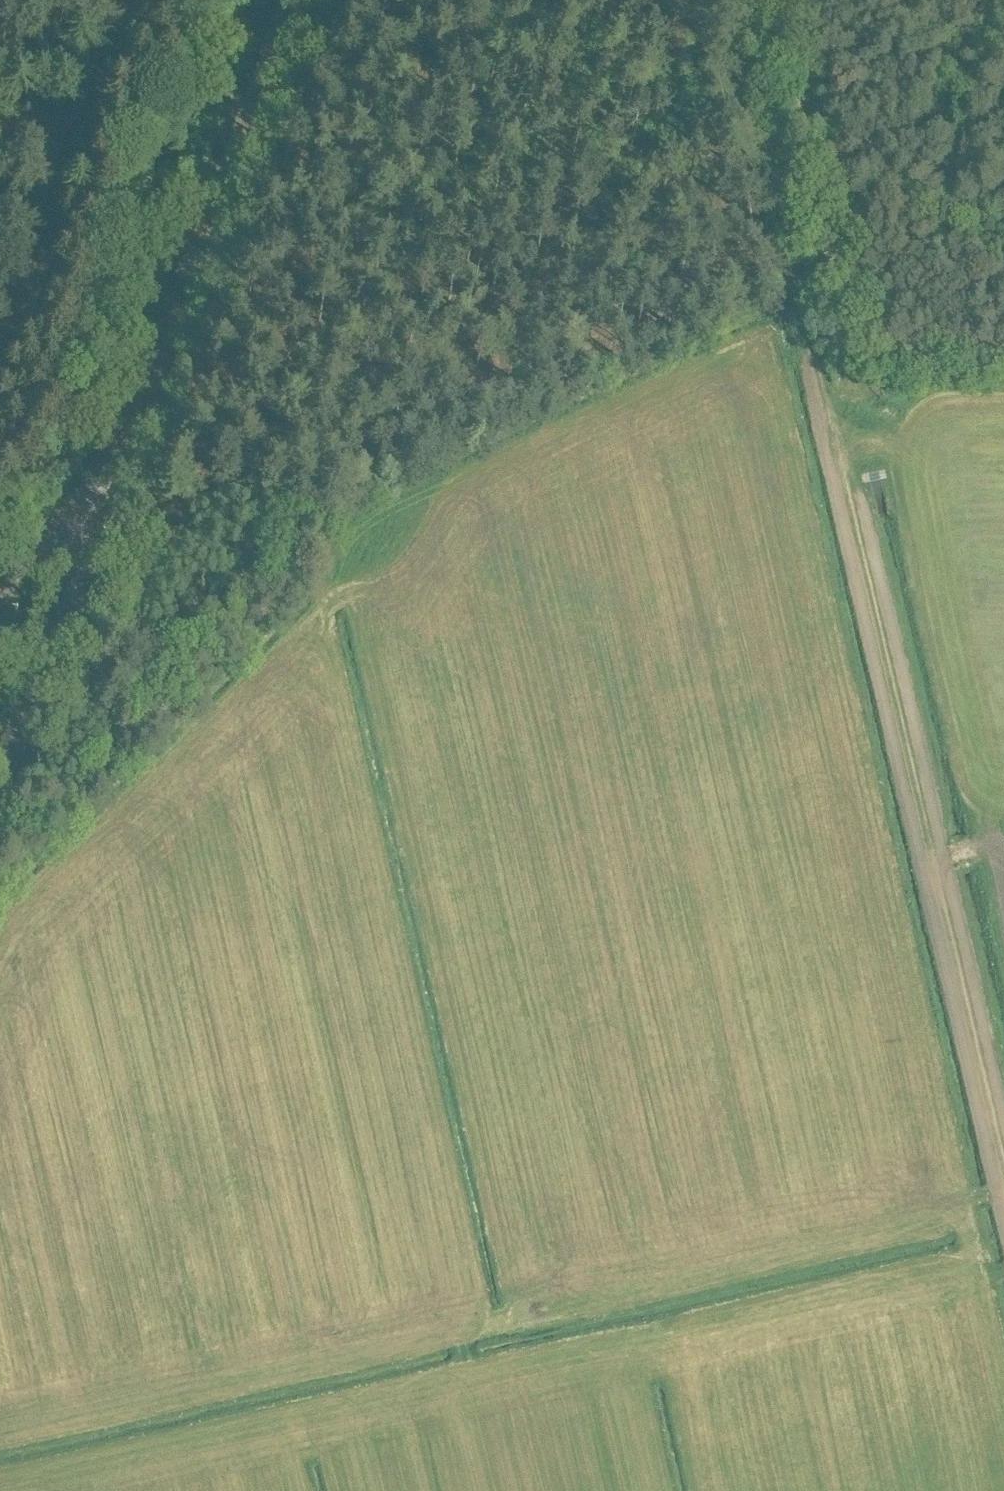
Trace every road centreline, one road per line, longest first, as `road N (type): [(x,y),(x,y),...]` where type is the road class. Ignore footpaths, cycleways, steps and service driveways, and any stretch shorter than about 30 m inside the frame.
road 1 (track): [(737,0),(1003,1151)]
road 2 (tertiary): [(64,533),(147,398),(293,0)]
road 3 (track): [(0,330),(122,0)]
road 4 (unclassified): [(0,795),(78,580),(64,533)]

